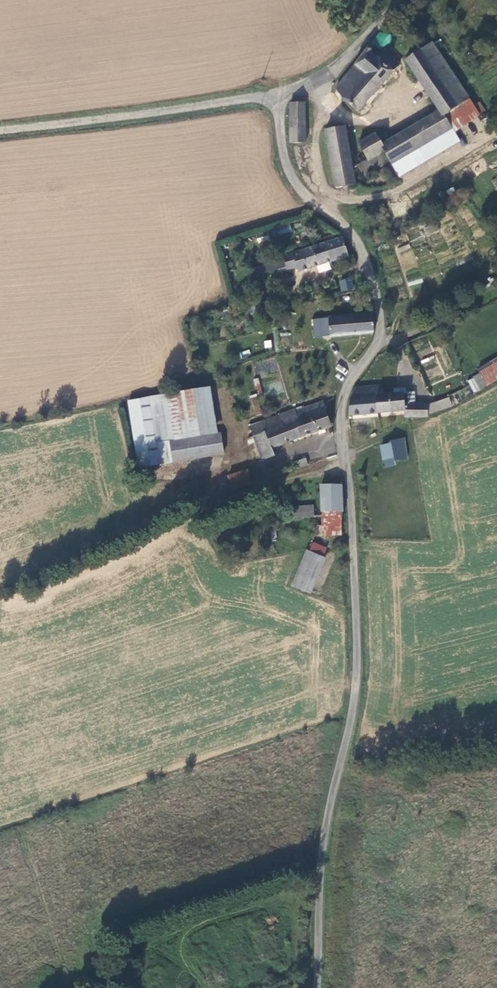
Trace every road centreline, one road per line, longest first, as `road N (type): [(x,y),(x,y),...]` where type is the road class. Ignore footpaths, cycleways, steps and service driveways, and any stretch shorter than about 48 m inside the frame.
road 1 (unclassified): [(317,987),(322,858),(357,662),(344,399),(374,347),(381,311),(358,241),(292,179),(282,97)]
road 2 (unclassified): [(282,97),(0,129)]
road 3 (unclassified): [(282,97),(349,57),(399,0)]

